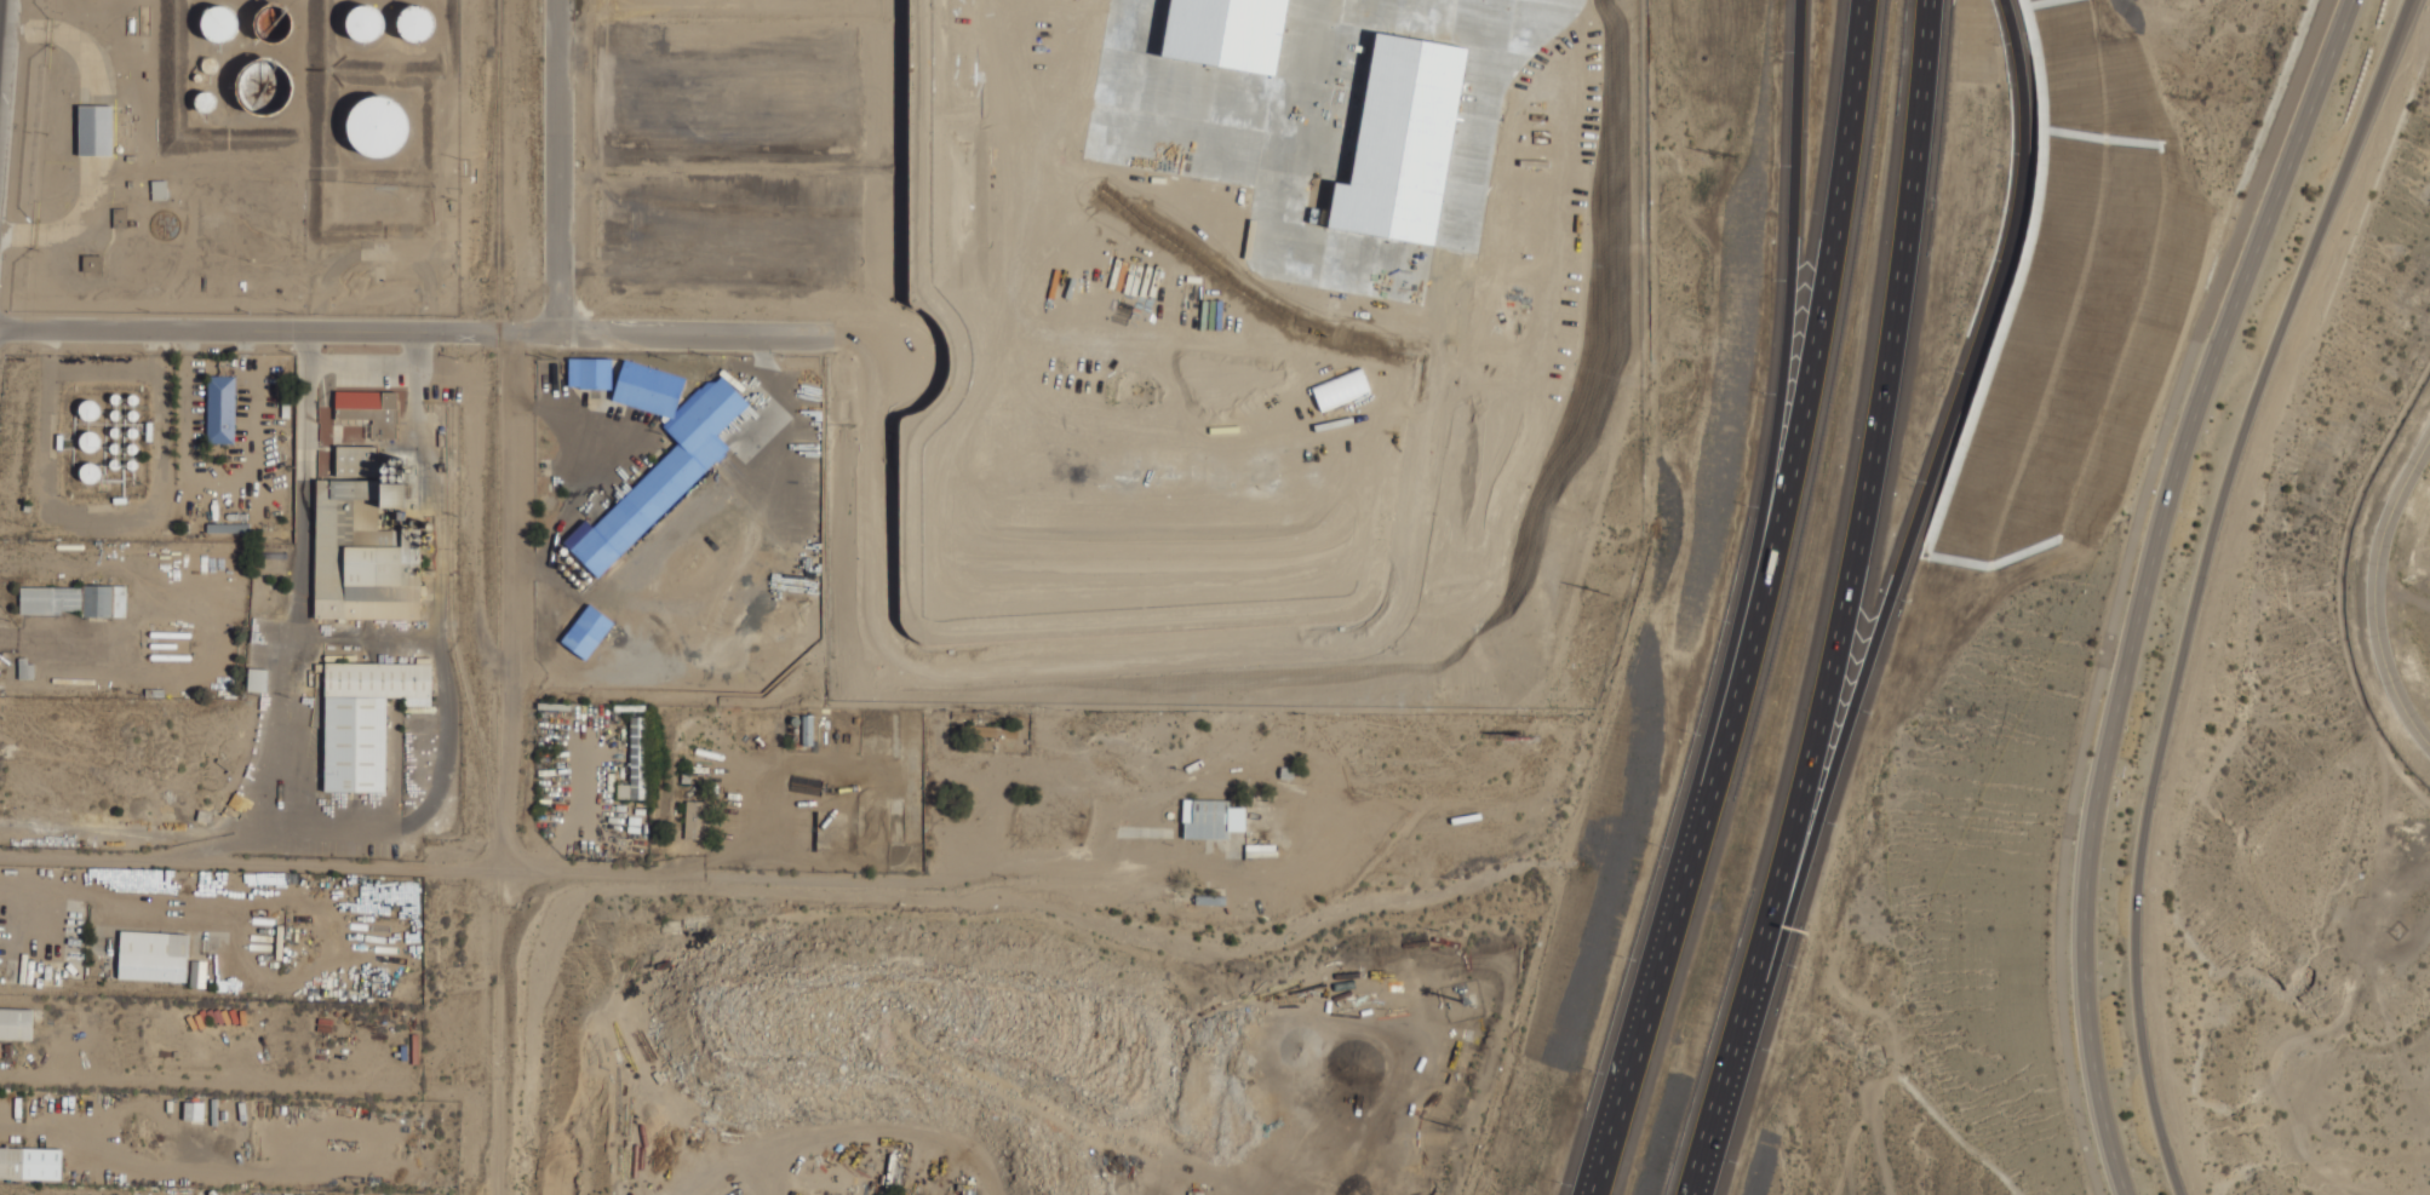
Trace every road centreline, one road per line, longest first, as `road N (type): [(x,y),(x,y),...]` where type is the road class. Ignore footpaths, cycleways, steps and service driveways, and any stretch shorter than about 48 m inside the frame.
road 1 (secondary): [(2353,0),(2188,435),(2093,817),(2087,1002),(2099,1095),(2127,1194)]
road 2 (motorway): [(1863,0),(1828,281),(1790,486),(1596,1194)]
road 3 (motorway): [(1695,1194),(1847,607),(1903,271),(1930,0)]
road 4 (motorway): [(1735,1052),(1769,982),(1889,604),(2005,288),(2027,149),(2023,77),(2006,0)]
road 5 (residential): [(871,347),(878,624),(892,654),(924,672),(1376,645),(1406,613),(1439,416)]
road 6 (secondary): [(2180,1194),(2142,1041),(2138,868),(2210,539),(2310,252)]
road 7 (motorway): [(1801,0),(1783,402),(1662,943)]
road 8 (residential): [(0,326),(852,338),(871,347)]
road 9 (residential): [(561,333),(560,0)]
road 10 (secondary): [(2310,252),(2410,0)]

